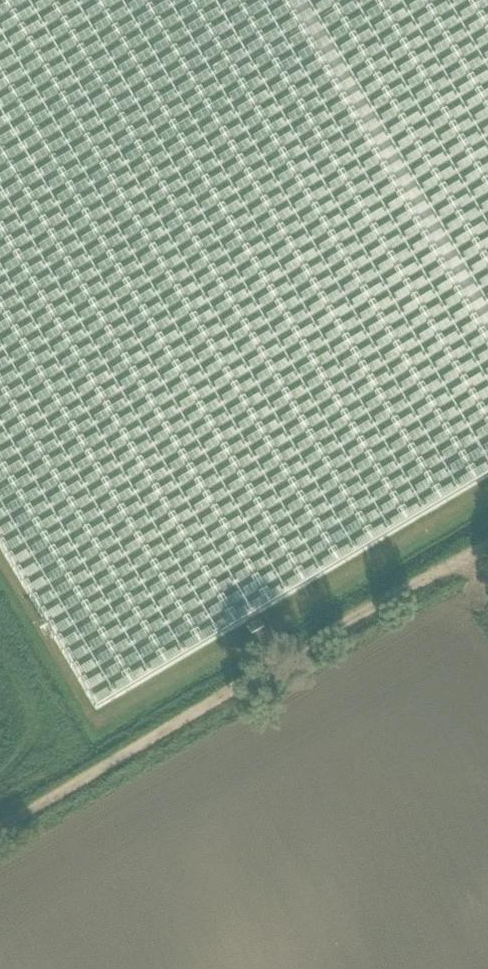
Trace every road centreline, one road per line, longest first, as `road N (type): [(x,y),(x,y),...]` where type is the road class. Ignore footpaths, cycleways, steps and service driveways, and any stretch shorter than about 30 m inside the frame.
road 1 (track): [(465,556),(0,828)]

